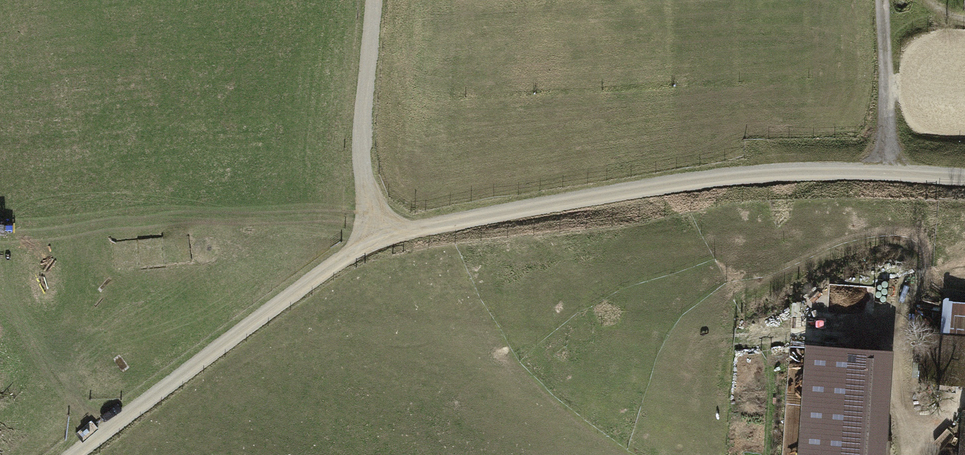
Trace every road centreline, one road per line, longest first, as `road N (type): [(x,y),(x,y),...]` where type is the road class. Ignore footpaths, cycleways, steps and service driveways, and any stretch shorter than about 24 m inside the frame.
road 1 (track): [(401,233),(689,180),(803,171),(964,179)]
road 2 (track): [(74,454),(337,261),(401,233)]
road 3 (track): [(370,0),(363,178),(401,233)]
road 4 (track): [(887,172),(883,0)]

